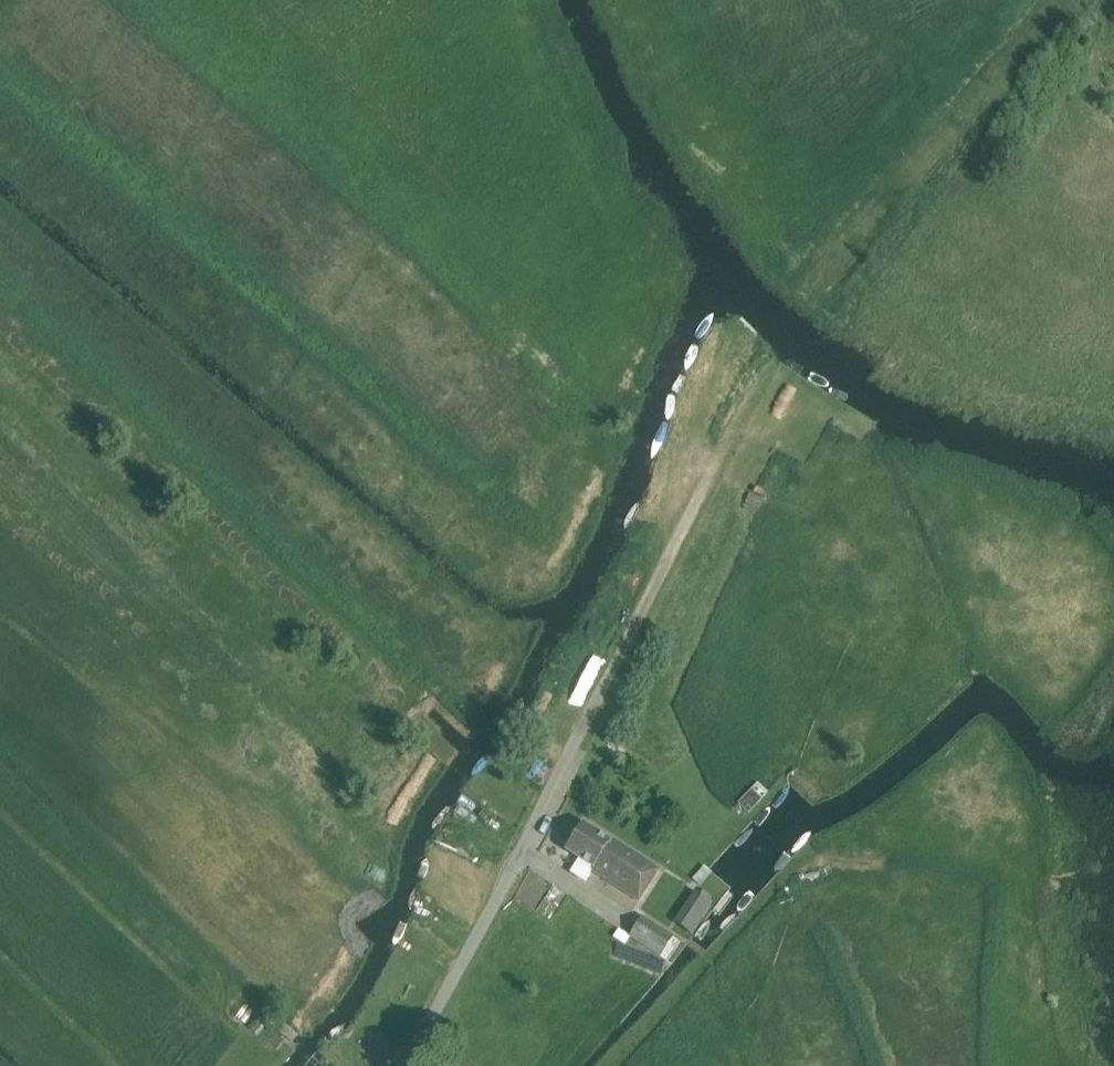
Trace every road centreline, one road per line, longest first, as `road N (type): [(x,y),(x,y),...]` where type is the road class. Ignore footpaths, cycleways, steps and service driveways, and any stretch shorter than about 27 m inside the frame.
road 1 (unclassified): [(405,1065),(610,672)]
road 2 (track): [(719,458),(610,672)]

